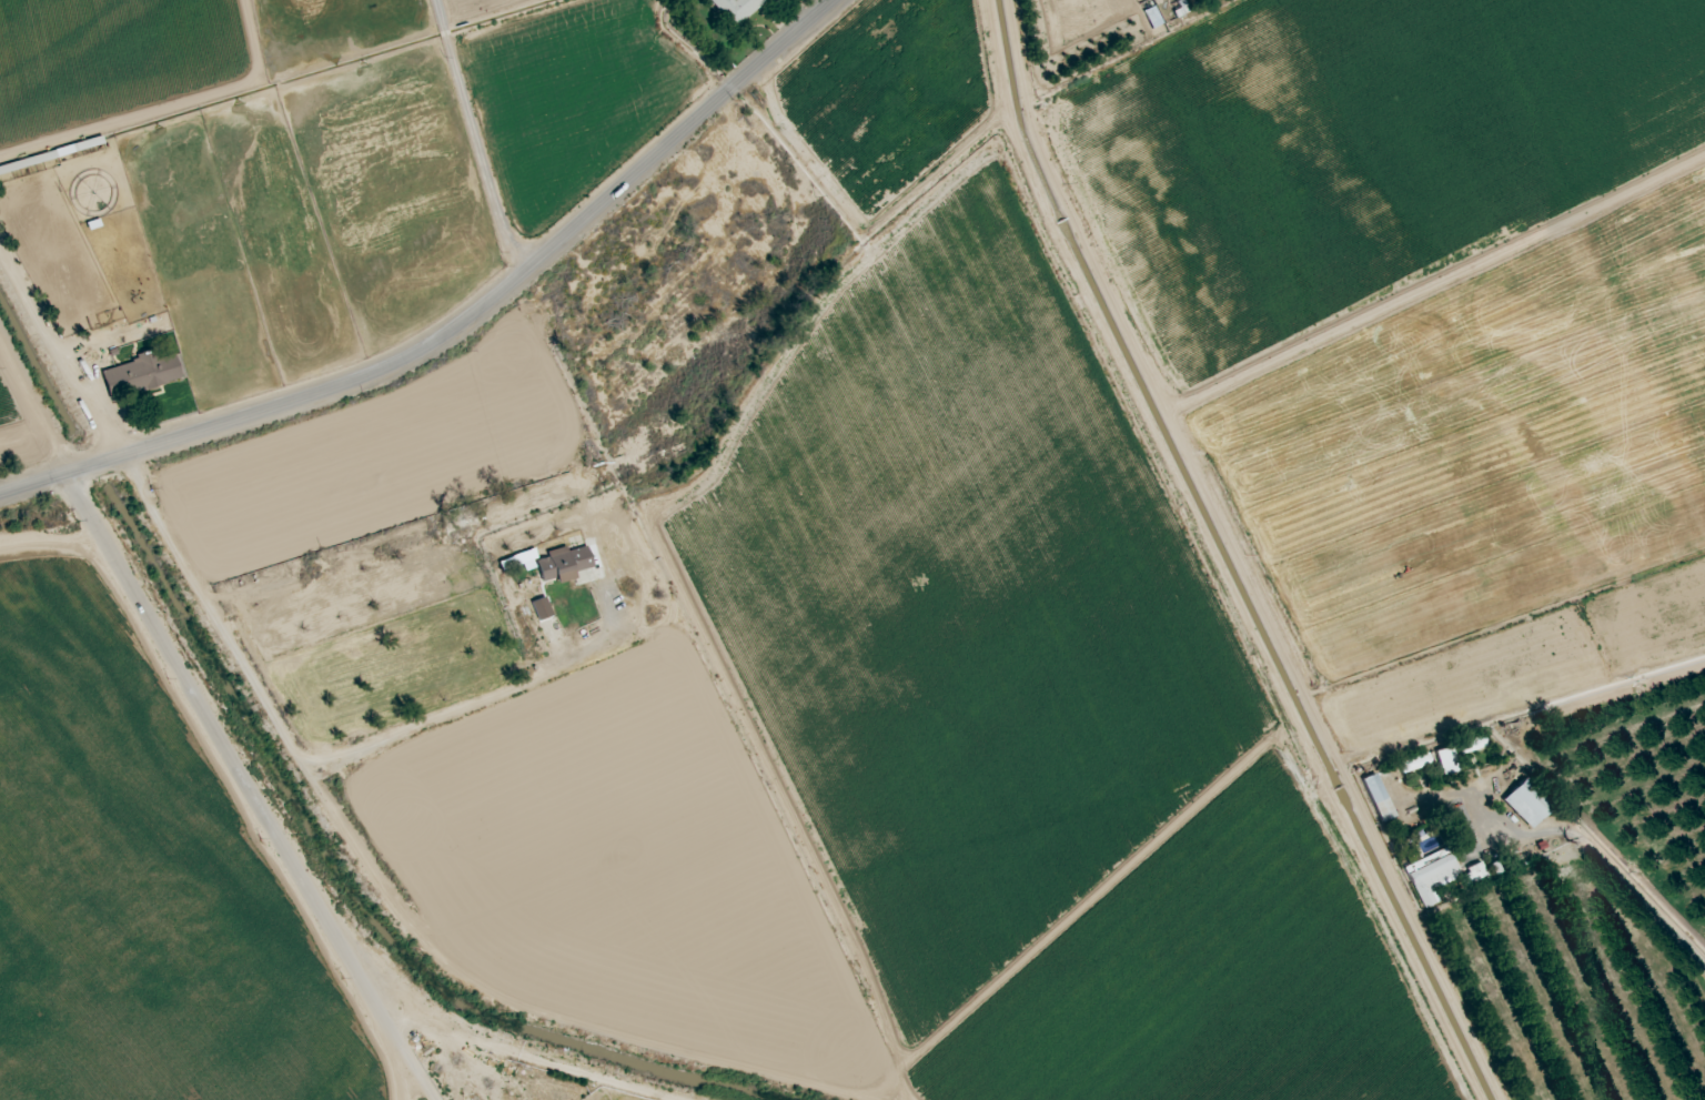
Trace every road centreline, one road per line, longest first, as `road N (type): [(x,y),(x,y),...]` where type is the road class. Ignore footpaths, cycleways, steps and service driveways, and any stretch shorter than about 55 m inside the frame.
road 1 (residential): [(0,496),(314,395),(428,347),(834,0)]
road 2 (residential): [(432,1099),(389,1028),(324,958),(24,488)]
road 3 (residential): [(522,273),(438,0)]

